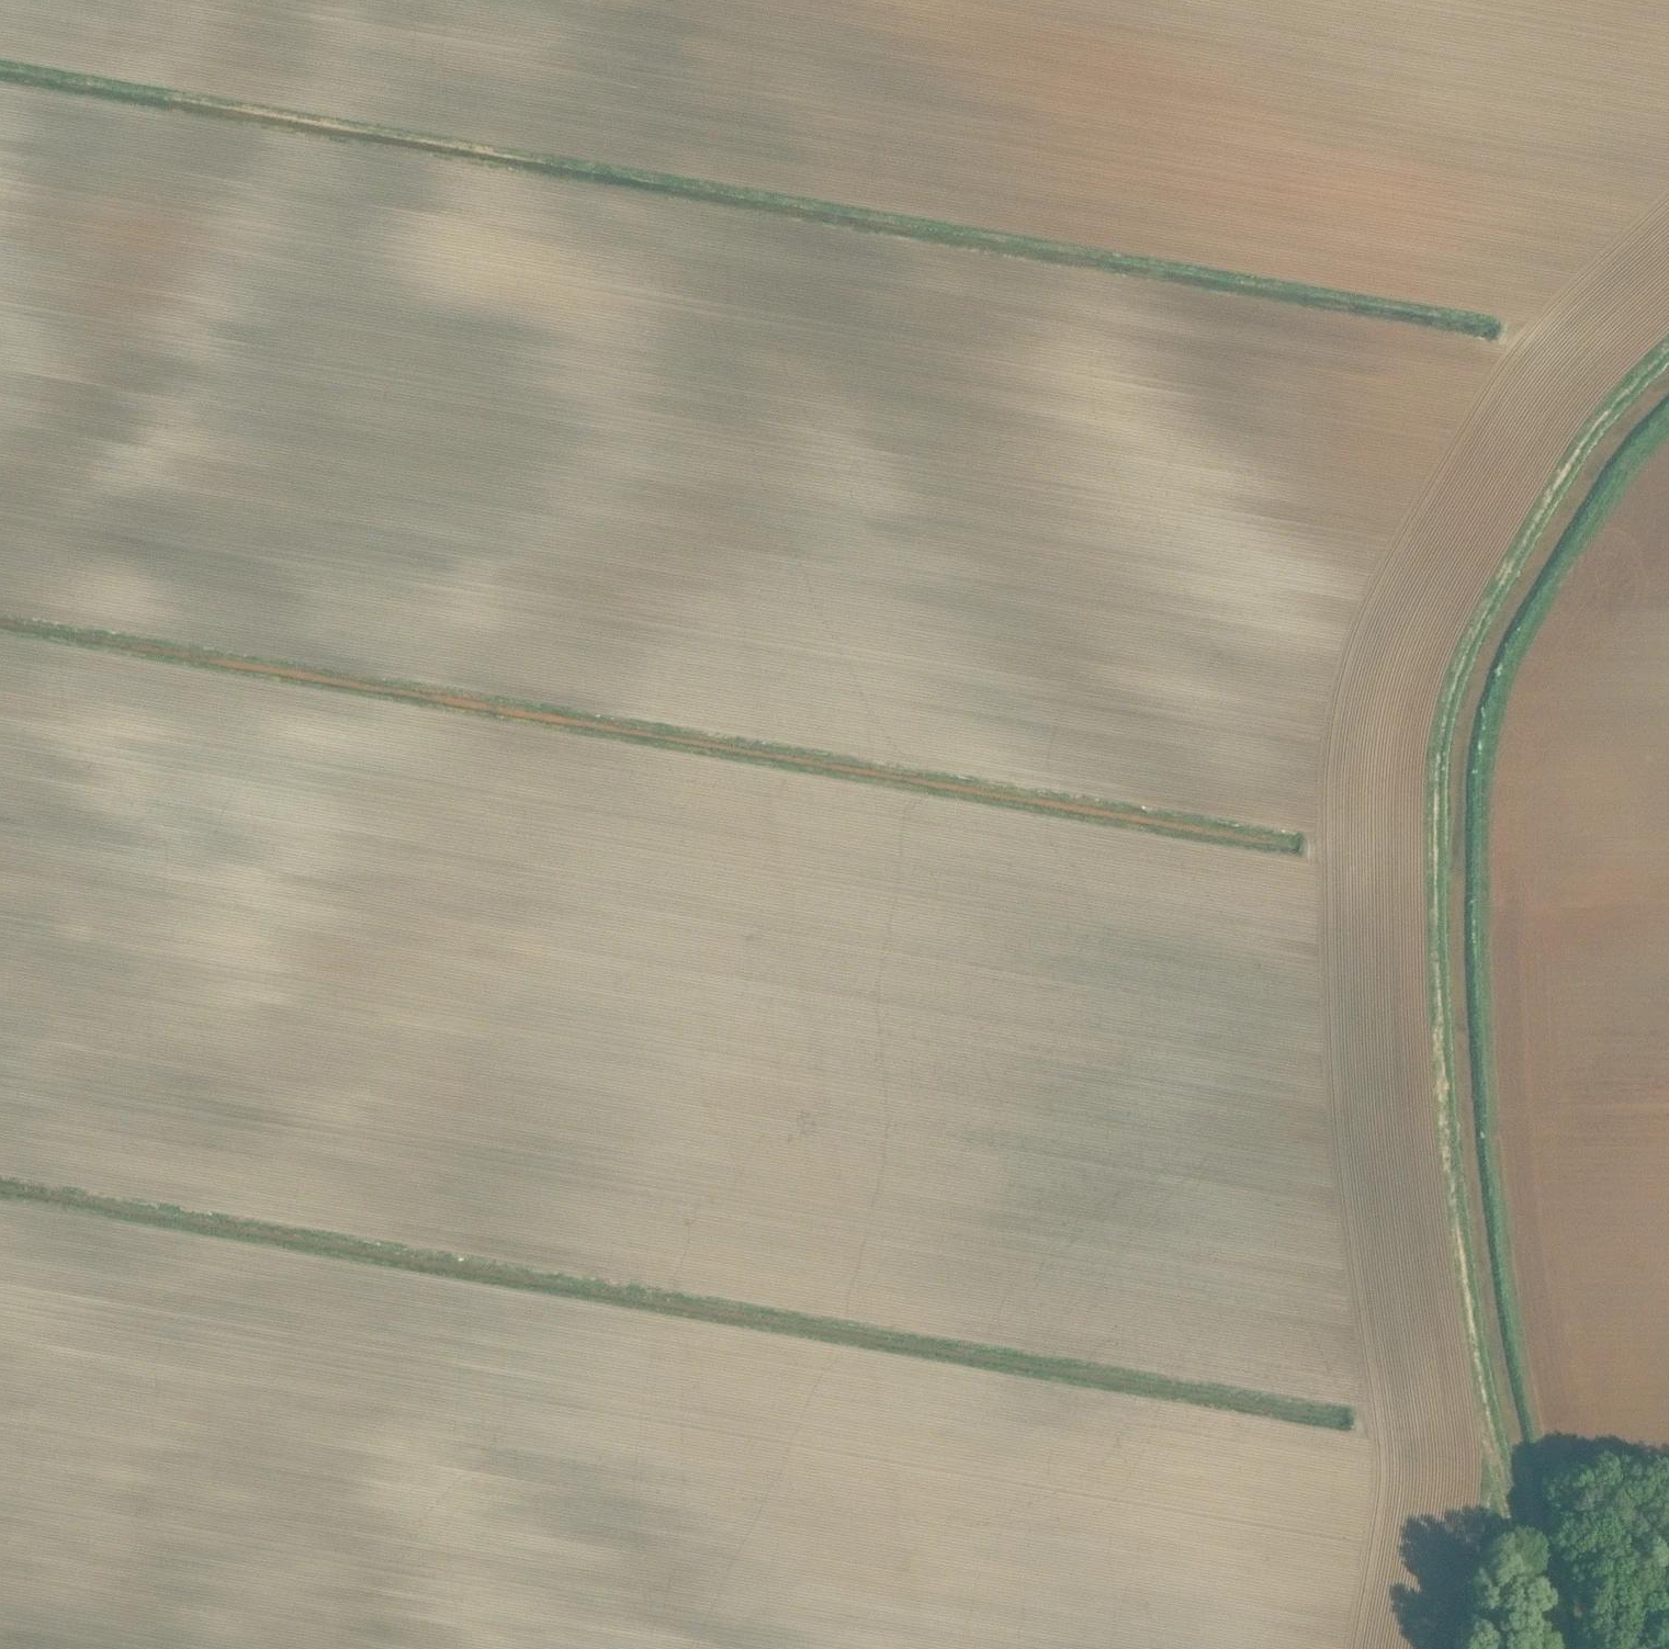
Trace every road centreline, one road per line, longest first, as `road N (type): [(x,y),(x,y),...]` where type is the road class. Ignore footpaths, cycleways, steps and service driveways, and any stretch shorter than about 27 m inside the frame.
road 1 (track): [(1571,1648),(1511,1399),(1484,1141),(1468,769),(1475,723),(1530,607),(1605,476),(1668,406)]

